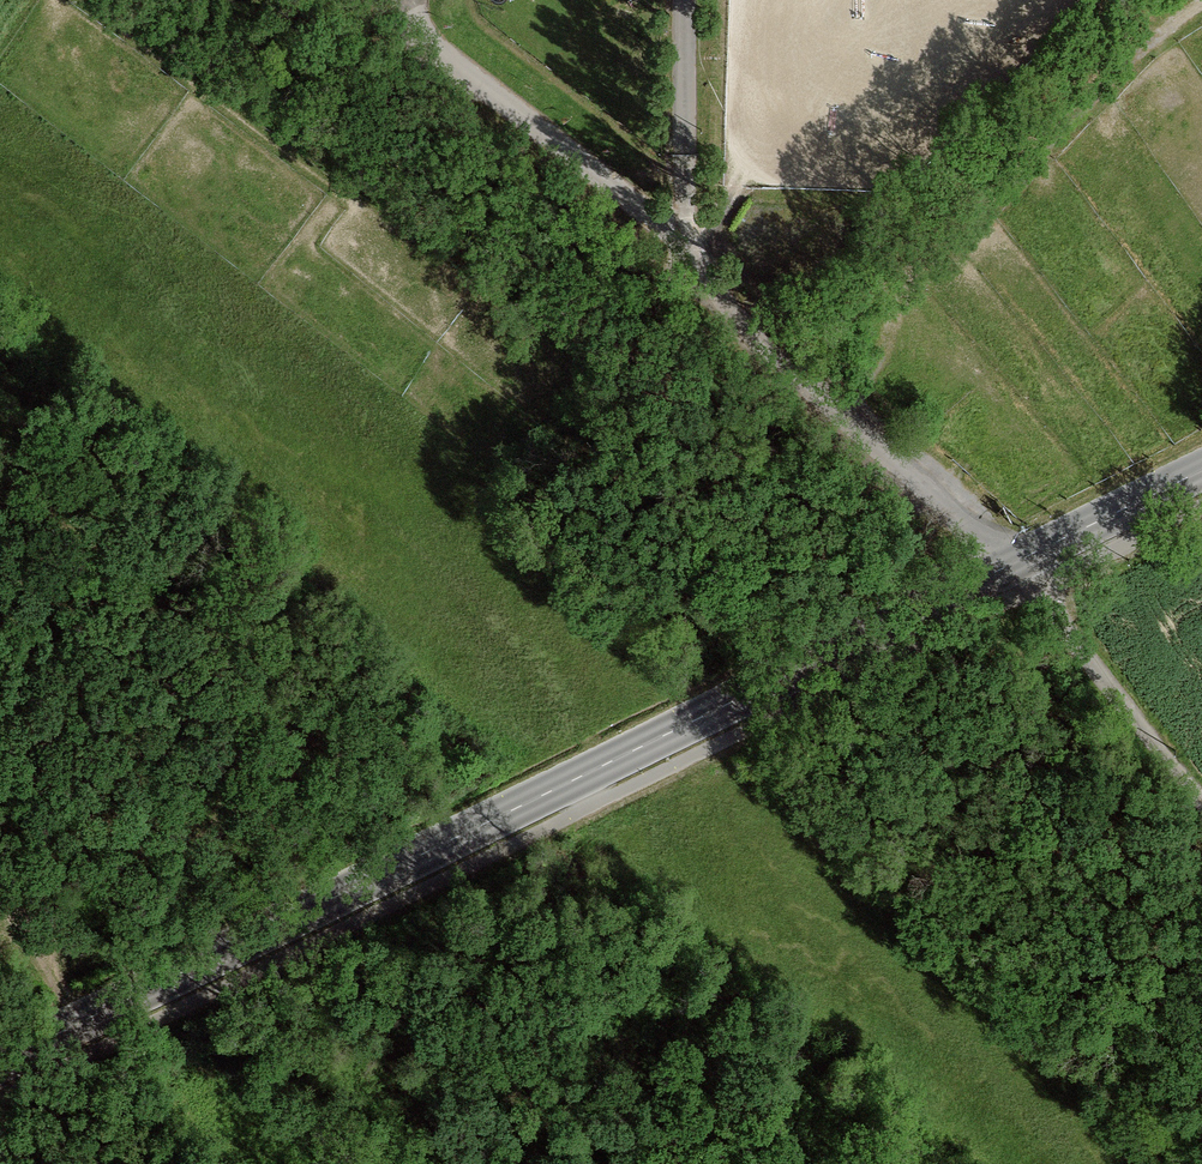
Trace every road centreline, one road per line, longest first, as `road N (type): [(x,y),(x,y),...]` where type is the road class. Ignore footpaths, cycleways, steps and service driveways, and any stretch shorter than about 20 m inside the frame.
road 1 (tertiary): [(1007,564),(0,1062)]
road 2 (track): [(1201,3),(1138,50),(901,287),(878,360),(841,418)]
road 3 (unclassified): [(688,225),(711,281),(748,329),(1007,564)]
road 4 (unclassified): [(688,225),(634,202),(425,38),(413,20),(414,0)]
road 5 (unclassified): [(1007,564),(1036,587),(1201,799)]
road 6 (tertiary): [(1201,469),(1007,564)]
road 7 (track): [(77,1023),(47,924),(0,863)]

